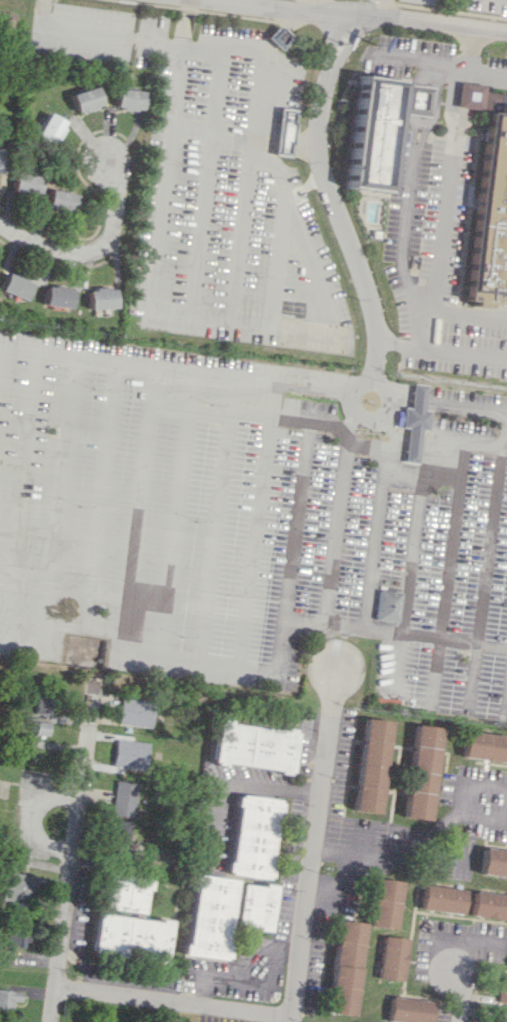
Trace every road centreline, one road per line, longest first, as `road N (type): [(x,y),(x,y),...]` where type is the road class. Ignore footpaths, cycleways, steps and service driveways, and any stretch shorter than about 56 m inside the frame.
road 1 (residential): [(292,1021),(337,666)]
road 2 (residential): [(50,1021),(95,684)]
road 3 (residential): [(222,0),(506,30)]
road 4 (residential): [(292,1016),(54,989)]
road 5 (residential): [(47,247),(101,248),(113,228),(109,159)]

